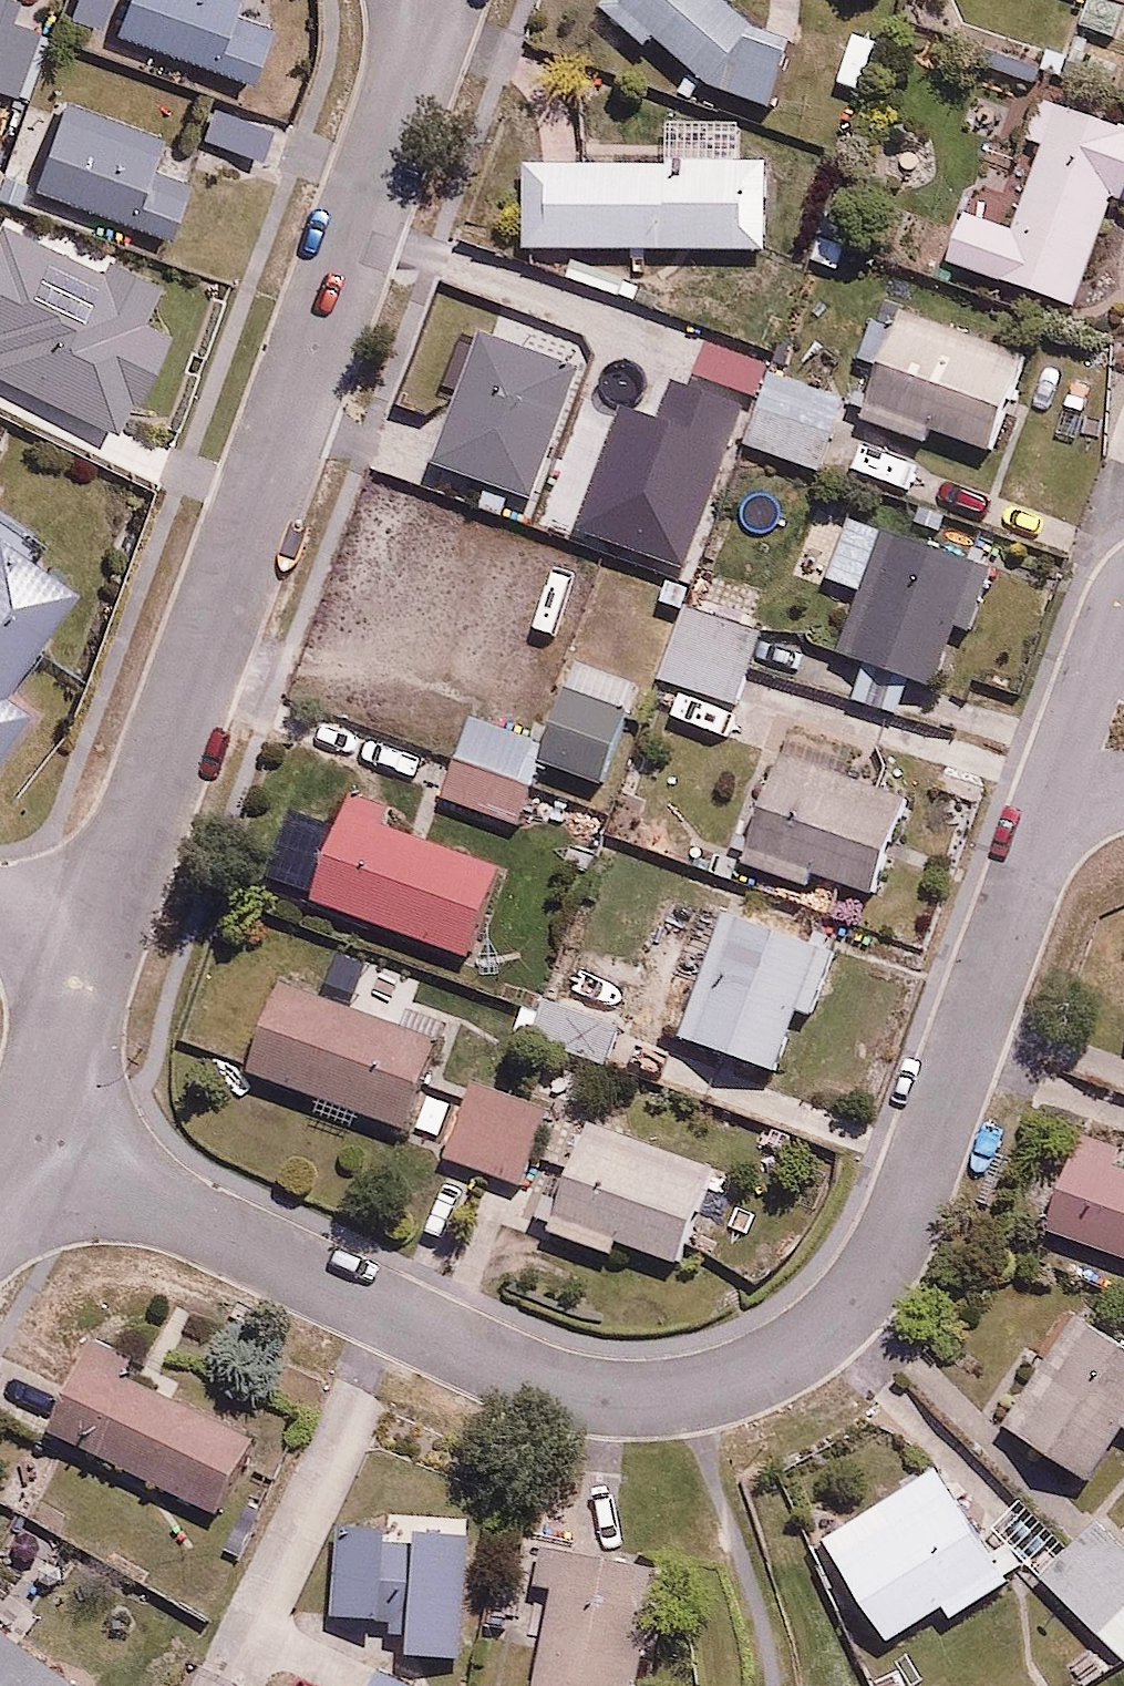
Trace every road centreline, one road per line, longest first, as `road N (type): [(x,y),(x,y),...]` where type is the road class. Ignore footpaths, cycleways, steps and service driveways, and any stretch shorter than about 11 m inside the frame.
road 1 (residential): [(18,1134),(486,1360),(586,1391),(693,1395),(775,1357),(854,1298),(909,1201),(1044,821)]
road 2 (residential): [(438,0),(99,947)]
road 3 (residential): [(1044,821),(1123,592)]
road 4 (residential): [(99,947),(18,1134)]

